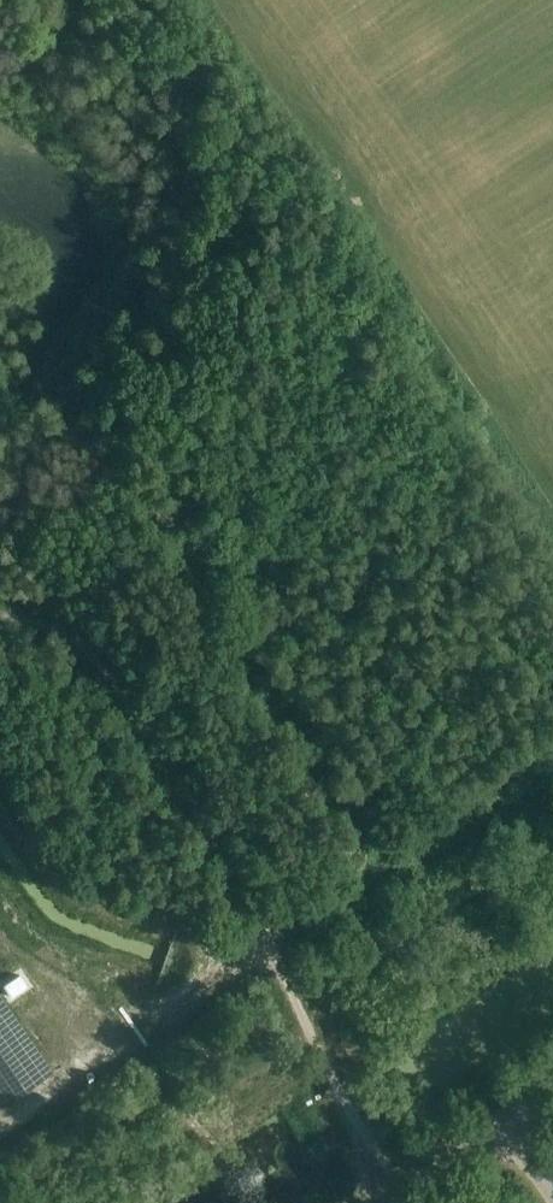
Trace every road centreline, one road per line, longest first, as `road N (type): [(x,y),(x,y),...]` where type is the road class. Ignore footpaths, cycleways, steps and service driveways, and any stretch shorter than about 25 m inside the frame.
road 1 (unclassified): [(402,1188),(552,1085)]

